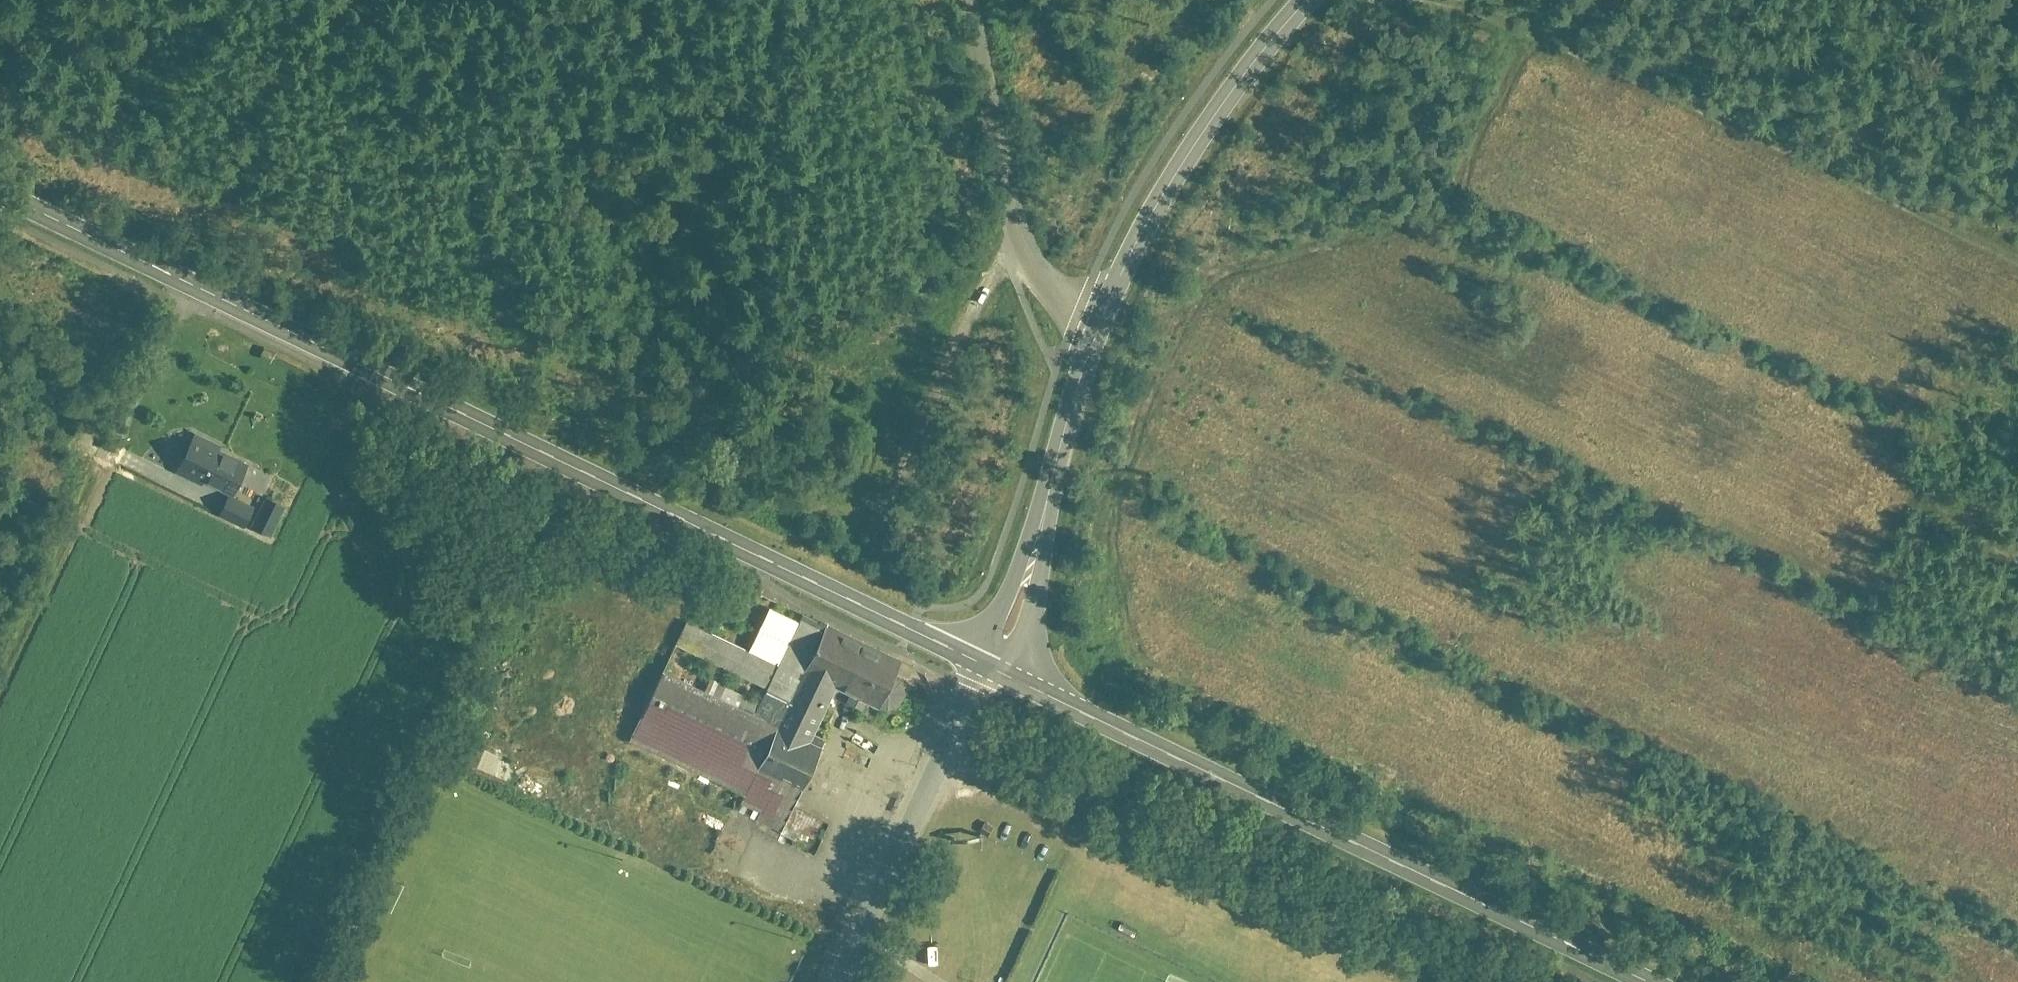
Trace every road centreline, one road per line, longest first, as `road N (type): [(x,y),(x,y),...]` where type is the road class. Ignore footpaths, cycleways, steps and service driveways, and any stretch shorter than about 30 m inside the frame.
road 1 (secondary): [(986,668),(0,197)]
road 2 (secondary): [(1651,981),(986,668)]
road 3 (track): [(1442,0),(2017,271)]
road 4 (tertiary): [(1309,0),(1173,188),(1100,328)]
road 5 (residential): [(975,0),(1010,199),(1028,254),(1062,301),(1100,328)]
road 6 (tertiary): [(1100,328),(986,668)]
road 7 (residential): [(840,981),(986,668)]
road 8 (track): [(0,692),(110,459)]

